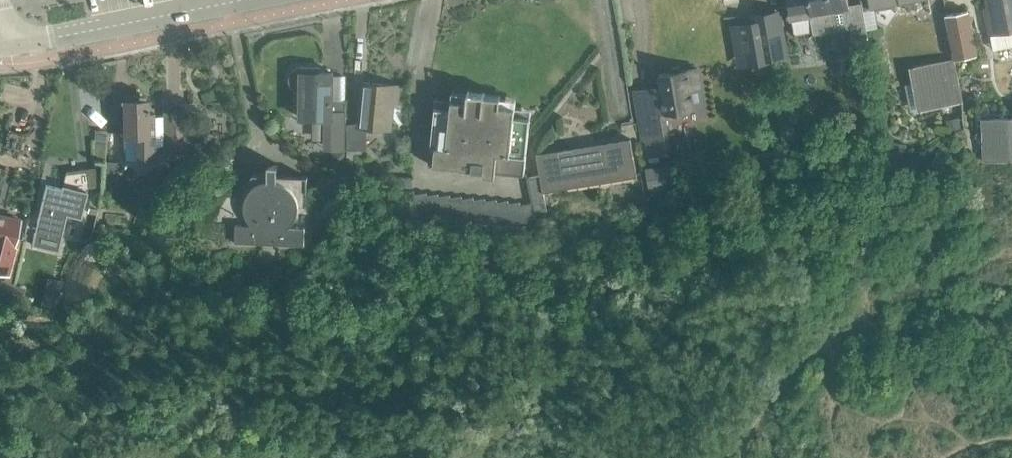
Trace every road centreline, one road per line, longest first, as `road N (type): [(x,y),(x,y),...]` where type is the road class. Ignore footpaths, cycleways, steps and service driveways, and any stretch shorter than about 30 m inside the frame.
road 1 (tertiary): [(9,45),(236,0)]

